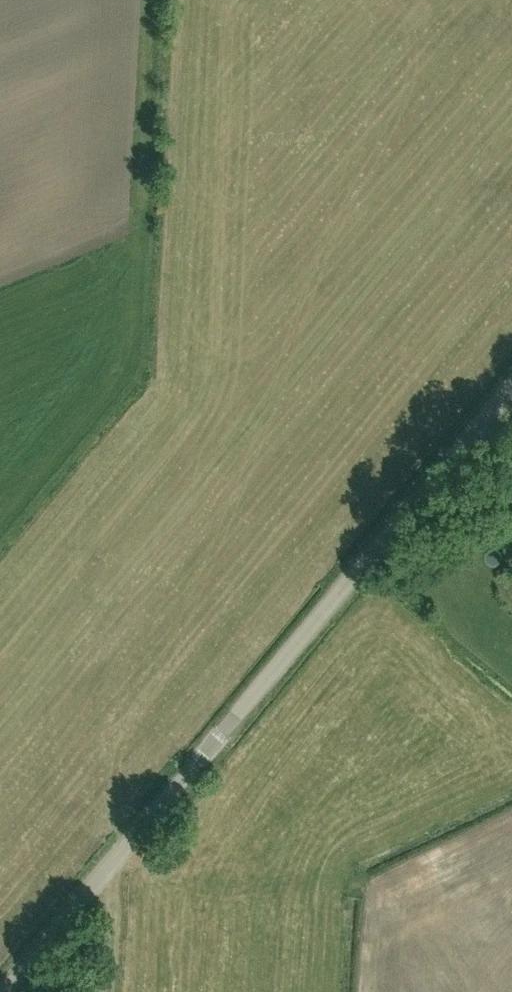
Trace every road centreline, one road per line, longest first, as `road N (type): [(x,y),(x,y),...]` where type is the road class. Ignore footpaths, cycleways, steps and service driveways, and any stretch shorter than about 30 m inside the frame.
road 1 (unclassified): [(511,386),(2,991)]

